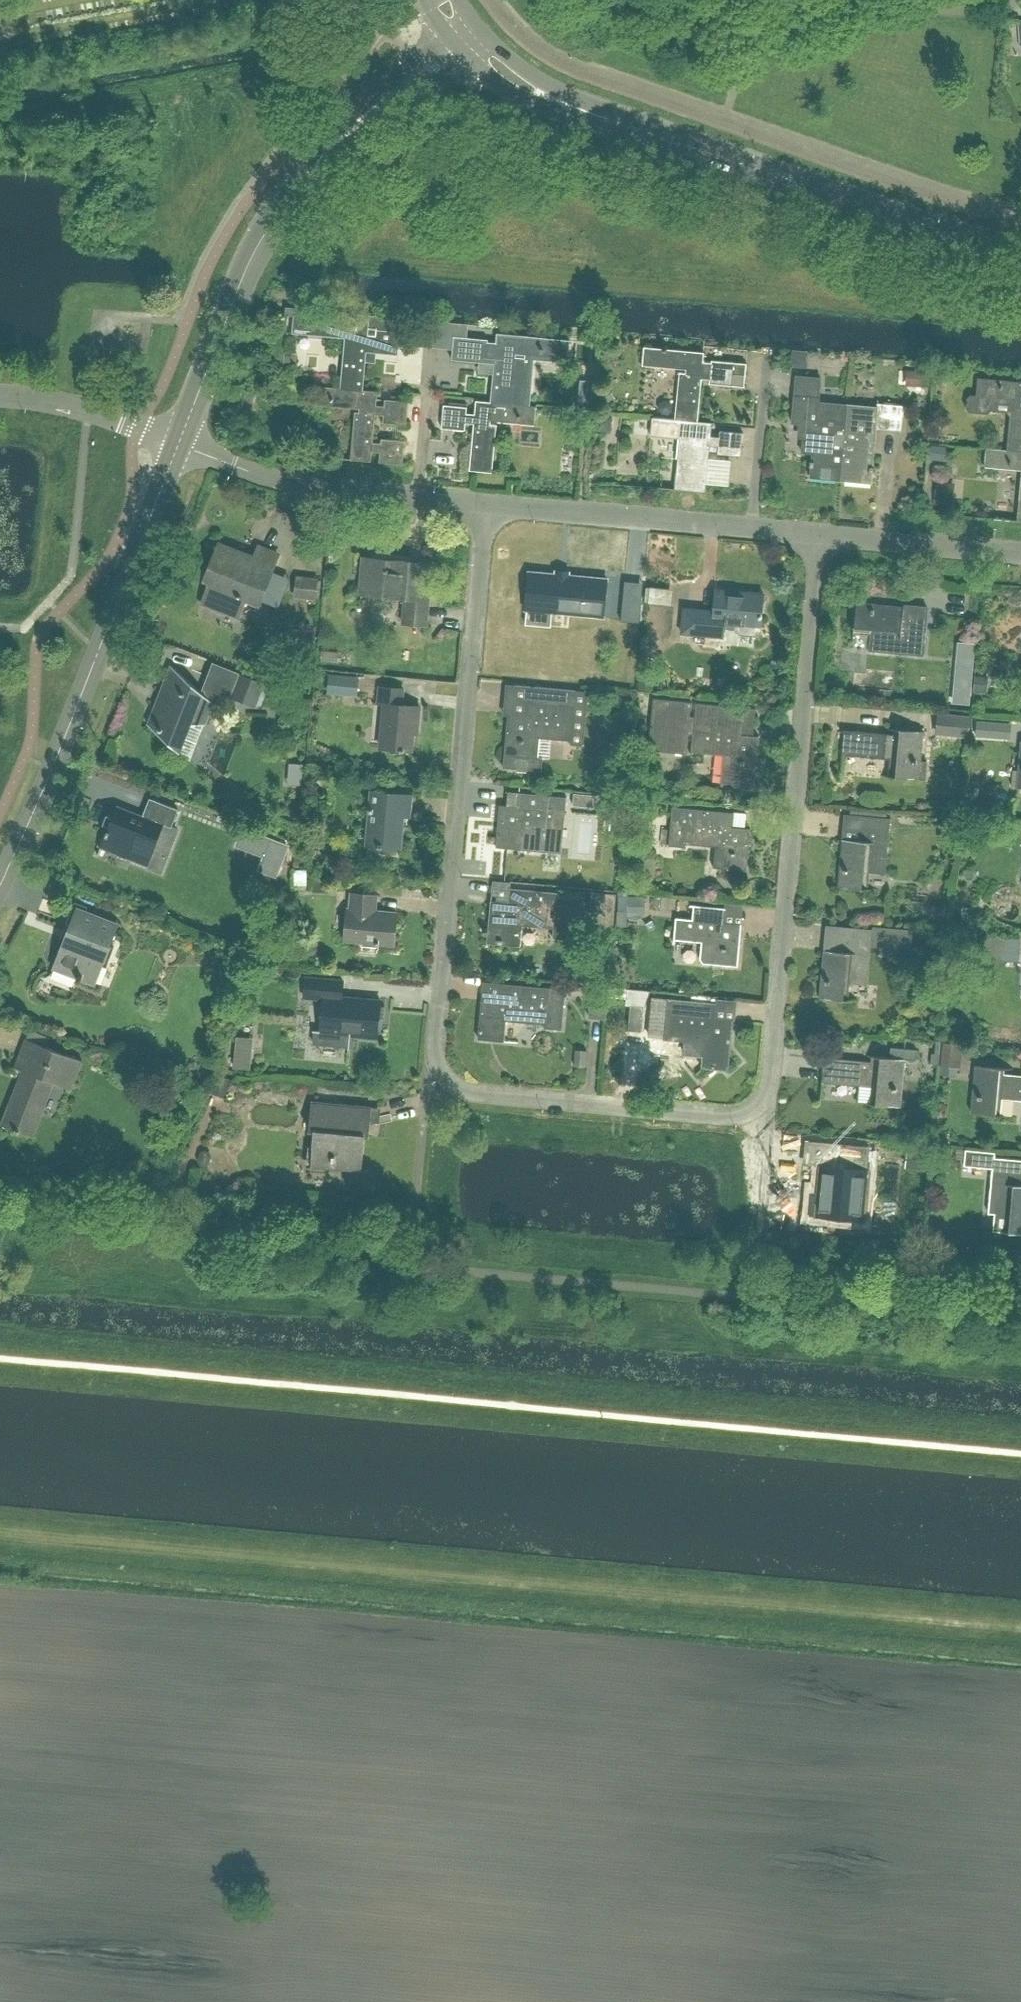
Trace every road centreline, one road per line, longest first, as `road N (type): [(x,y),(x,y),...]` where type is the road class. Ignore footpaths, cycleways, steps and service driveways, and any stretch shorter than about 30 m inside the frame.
road 1 (residential): [(821,534),(775,1040),(762,1075),(722,1107),(700,1107),(451,1084),(439,1060),(485,505)]
road 2 (tertiary): [(1020,252),(587,113),(503,74),(465,29)]
road 3 (tertiary): [(181,441),(243,276),(313,165),(465,29)]
road 4 (tertiary): [(0,879),(100,652),(181,441)]
road 5 (residential): [(821,534),(485,505)]
road 6 (residential): [(485,505),(304,485),(181,441)]
road 7 (residential): [(1020,551),(821,534)]
road 8 (residential): [(181,441),(89,407),(0,394)]

